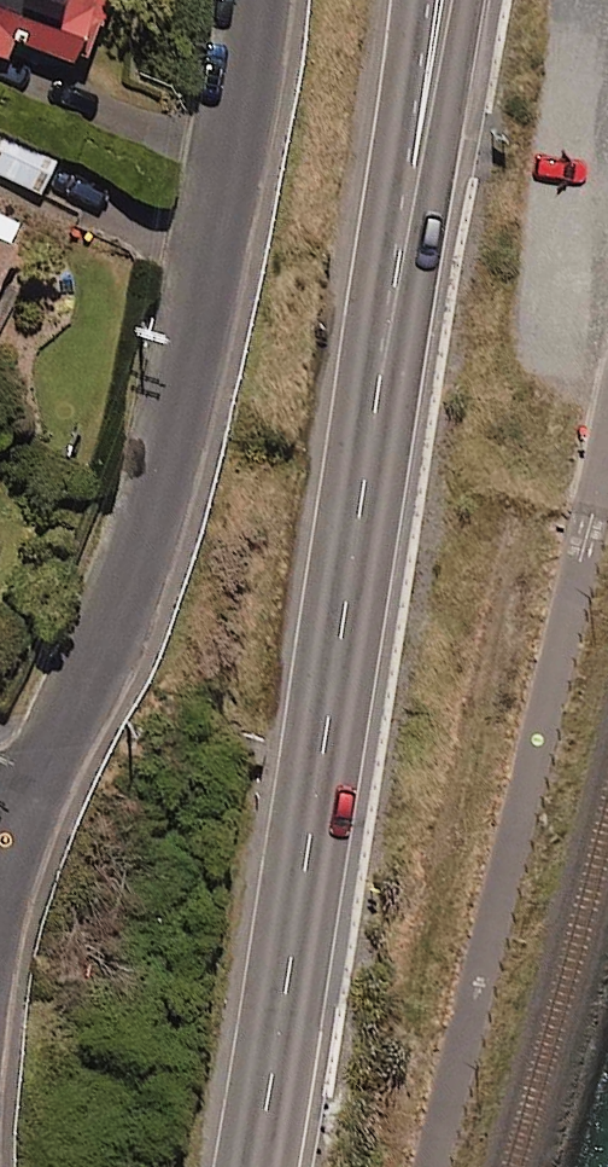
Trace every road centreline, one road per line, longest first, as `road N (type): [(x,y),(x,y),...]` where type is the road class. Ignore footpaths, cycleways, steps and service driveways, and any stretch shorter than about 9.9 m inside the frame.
road 1 (trunk): [(437,0),(250,1166)]
road 2 (residential): [(9,844),(108,641),(162,469),(242,100),(253,0)]

